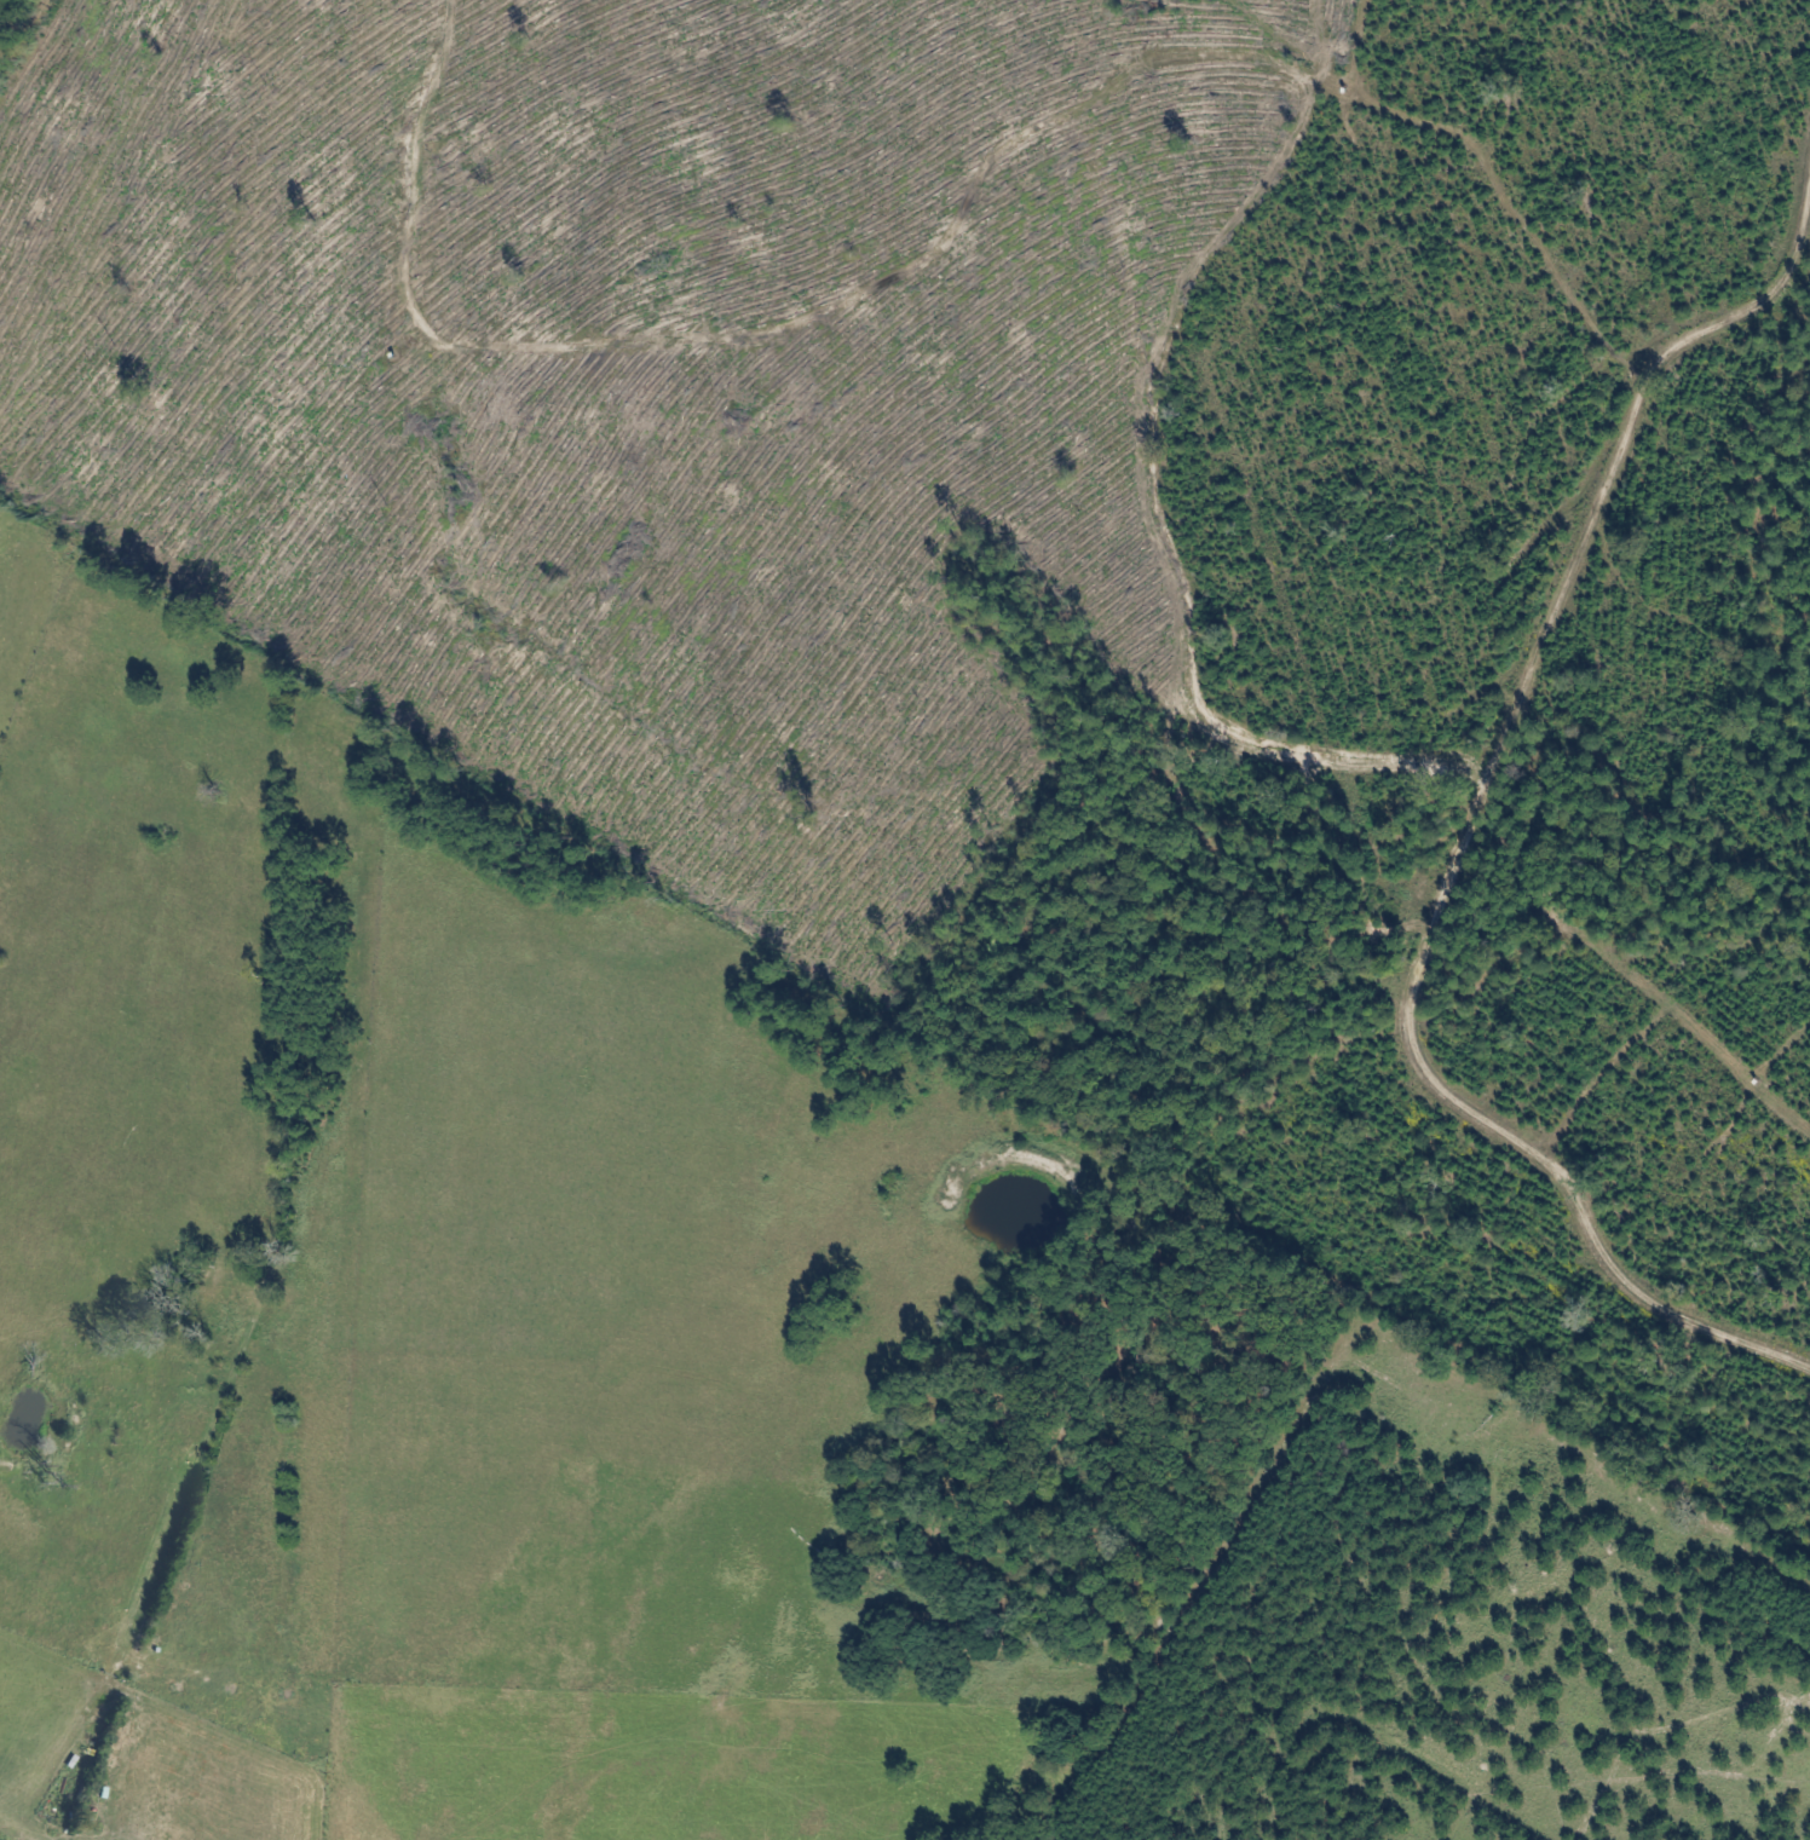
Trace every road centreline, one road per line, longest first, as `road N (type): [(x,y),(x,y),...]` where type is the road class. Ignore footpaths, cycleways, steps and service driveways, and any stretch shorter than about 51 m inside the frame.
road 1 (residential): [(1809,1390),(1458,1090),(1440,1036),(1452,855),(1511,621),(1643,398),(1793,241),(1809,64)]

